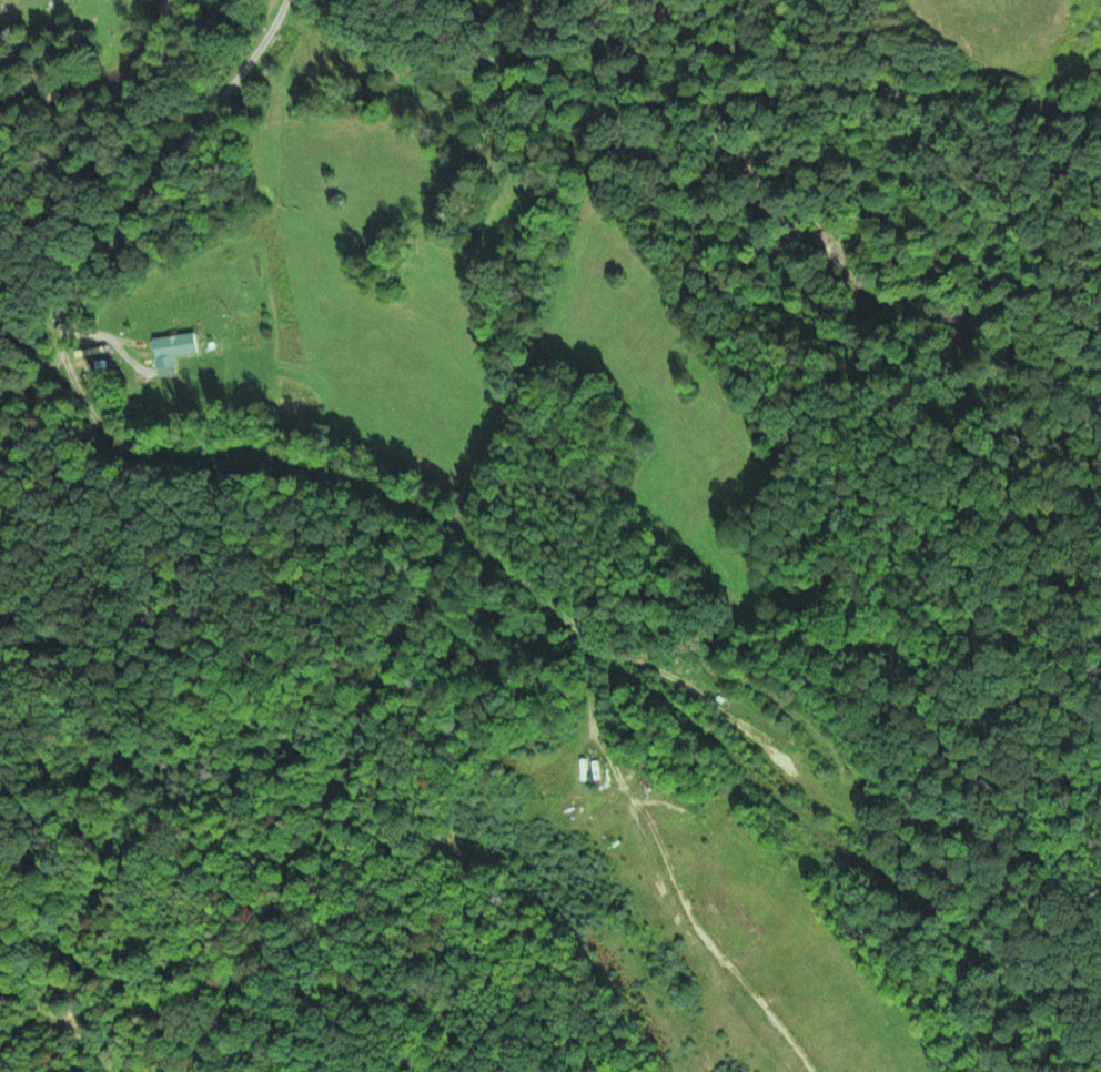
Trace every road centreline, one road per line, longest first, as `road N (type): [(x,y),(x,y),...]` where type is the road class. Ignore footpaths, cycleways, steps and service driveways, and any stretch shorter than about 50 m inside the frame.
road 1 (residential): [(344,0),(329,48),(176,188),(112,261),(73,317),(73,391),(112,434),(193,452),(319,457),(411,505),(487,559)]

